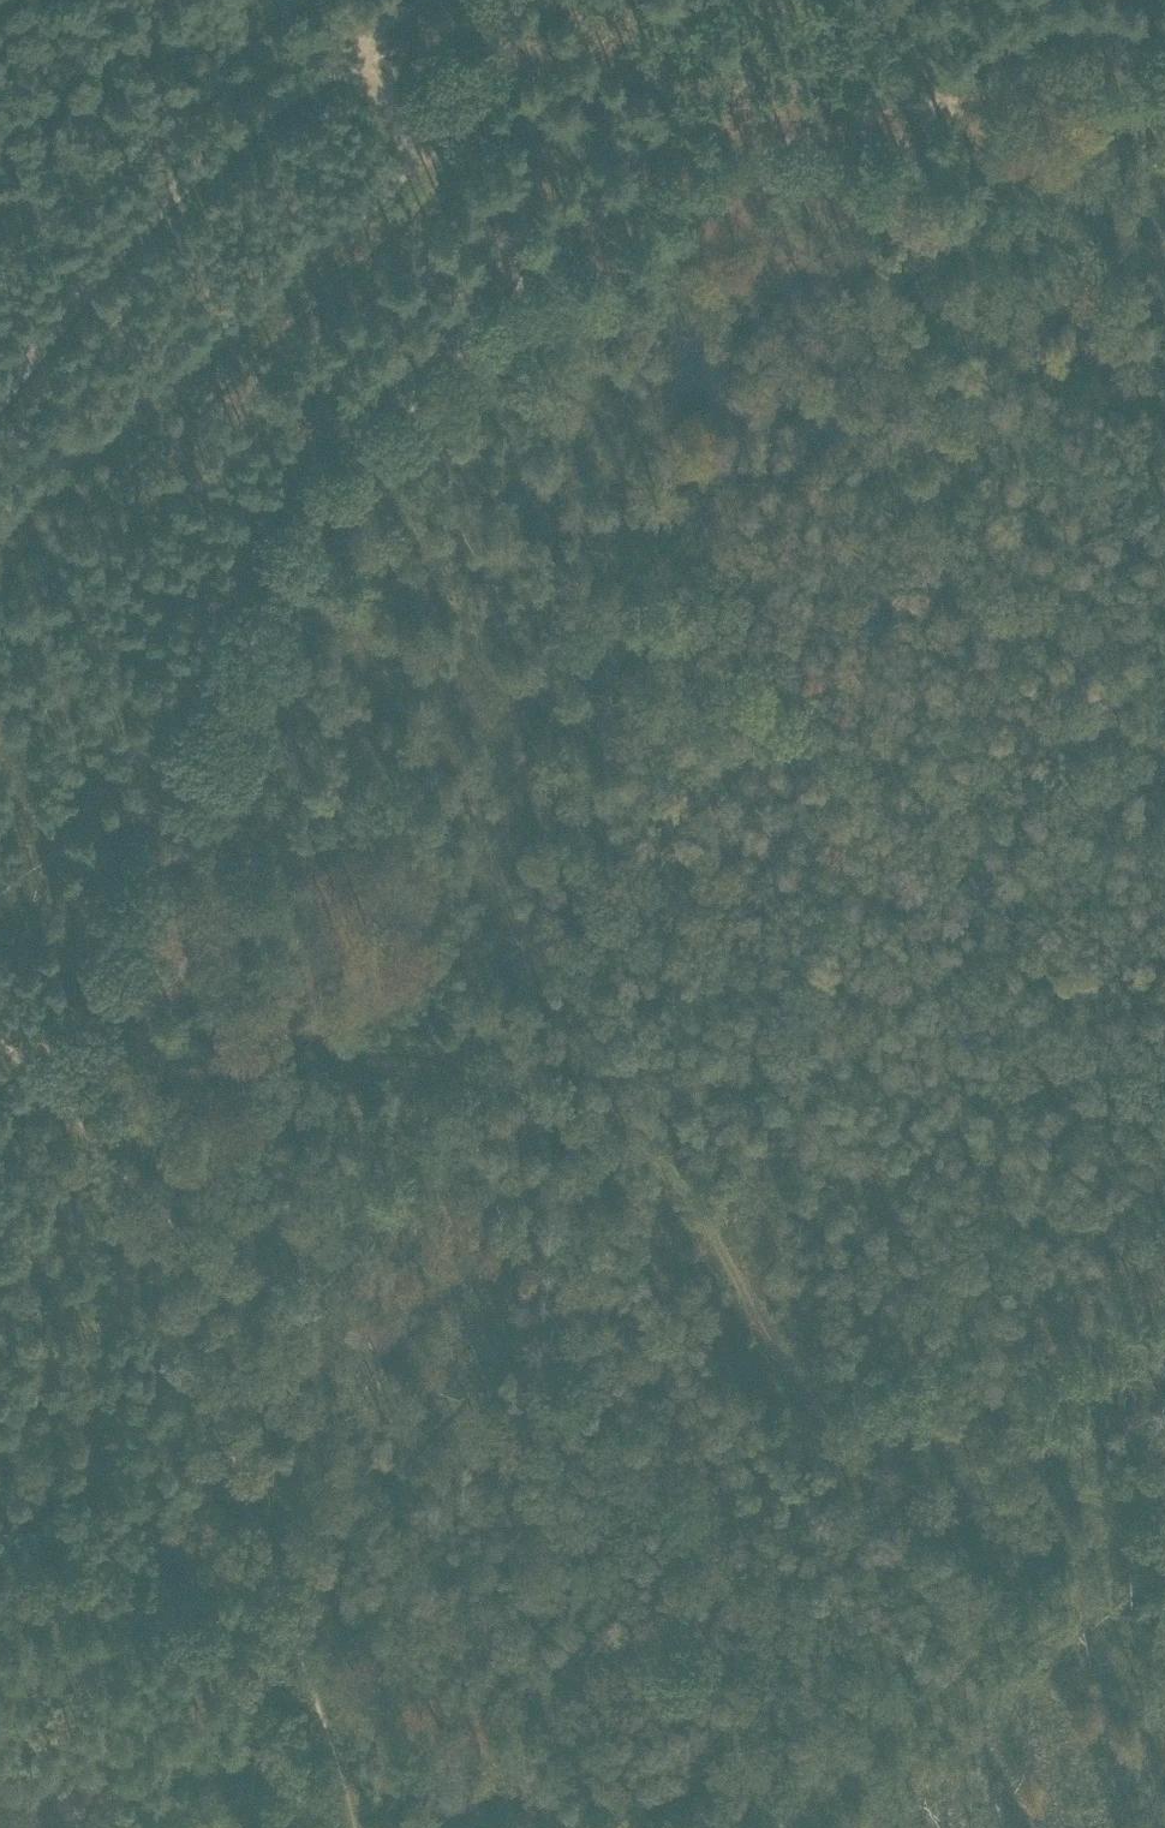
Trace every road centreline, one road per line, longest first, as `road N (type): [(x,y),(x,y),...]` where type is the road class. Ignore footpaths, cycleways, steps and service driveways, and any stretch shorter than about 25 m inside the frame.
road 1 (track): [(1164,1516),(901,1462),(830,1427),(682,1185),(620,1141),(441,1050),(379,1046),(74,1091)]
road 2 (unclassified): [(0,517),(397,174),(399,124),(352,40),(259,113),(94,278),(0,396)]
road 3 (track): [(74,1091),(295,571),(367,462),(521,297)]
road 4 (track): [(365,1827),(353,1700),(171,1209),(74,1091)]
road 5 (track): [(521,297),(634,205),(897,107),(942,99)]
road 6 (track): [(942,99),(1164,391)]
road 7 (track): [(1164,52),(942,99)]

